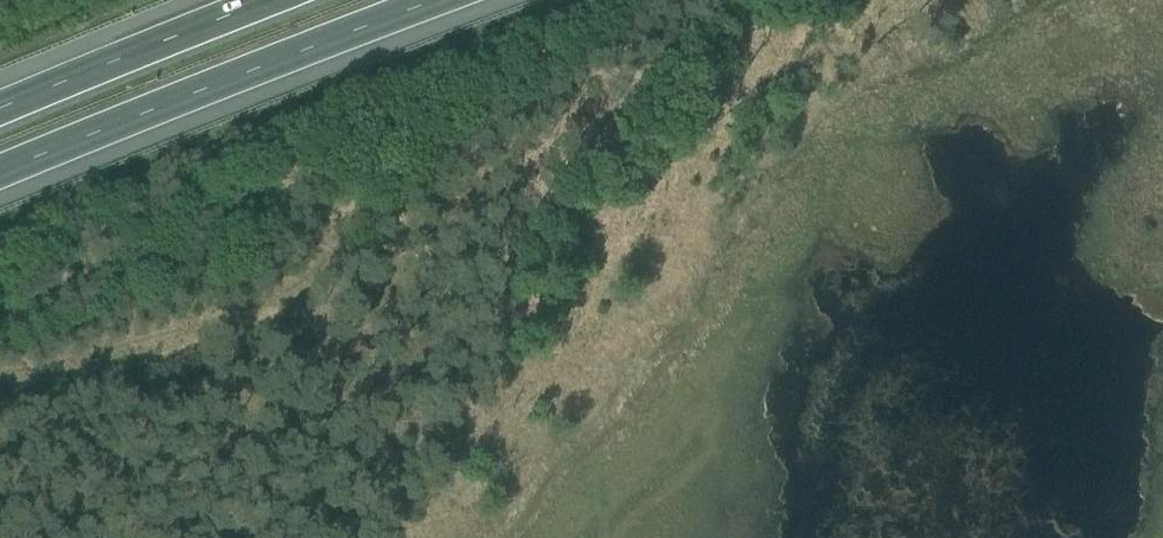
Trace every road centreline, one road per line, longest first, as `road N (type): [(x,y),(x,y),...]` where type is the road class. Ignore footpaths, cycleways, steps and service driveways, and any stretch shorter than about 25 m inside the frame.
road 1 (track): [(0,215),(628,0)]
road 2 (motorway): [(0,173),(443,0)]
road 3 (motorway): [(270,0),(0,109)]

